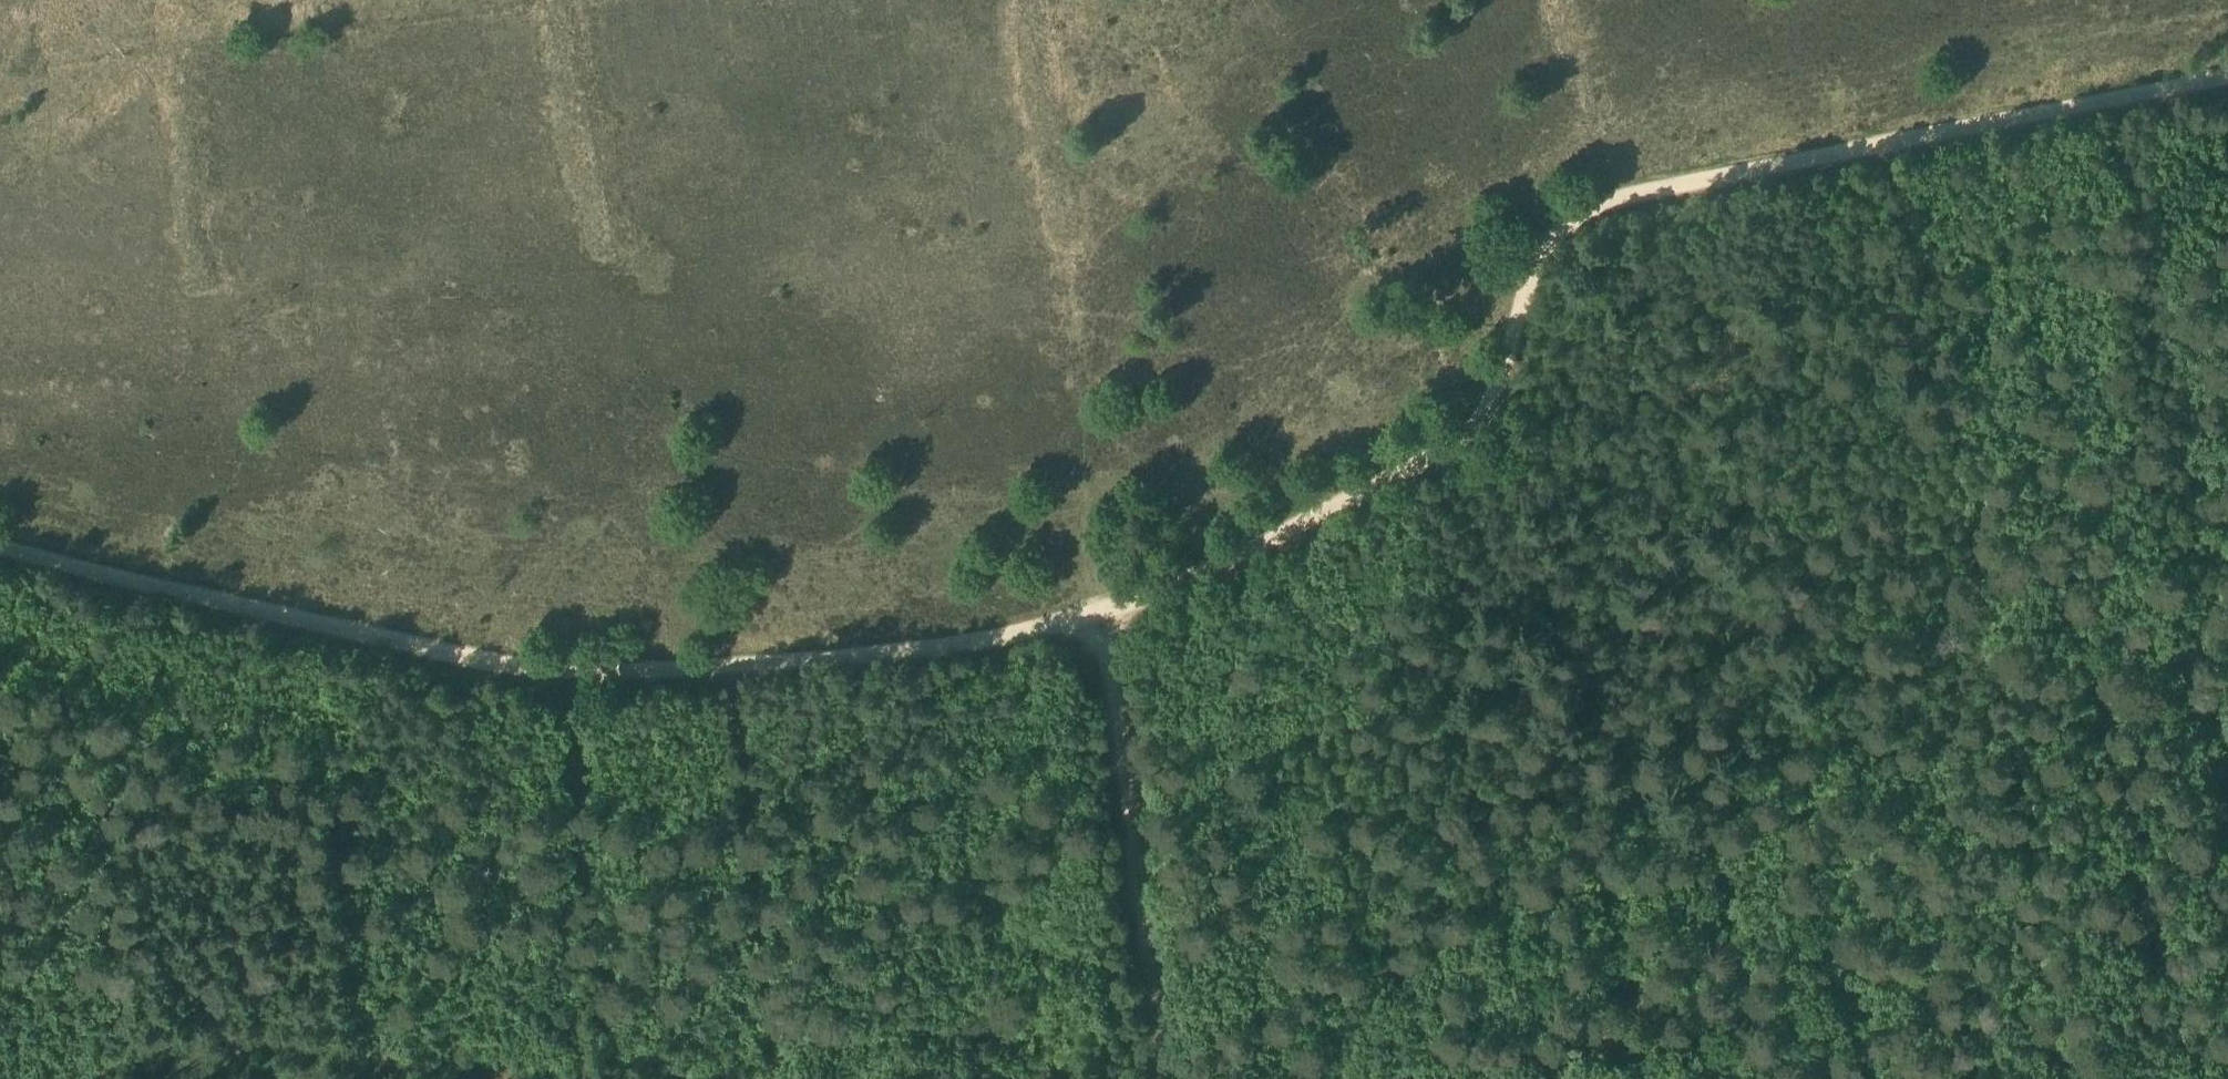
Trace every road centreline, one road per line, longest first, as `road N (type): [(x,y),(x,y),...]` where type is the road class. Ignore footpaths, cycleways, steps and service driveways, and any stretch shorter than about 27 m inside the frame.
road 1 (track): [(2227,77),(1604,203),(1537,254),(1496,395),(1467,437),(1207,574),(1100,616),(959,647),(592,675),(482,664),(76,572),(0,546)]
road 2 (track): [(1165,1078),(1100,616)]
road 3 (track): [(2227,943),(1831,1014)]

